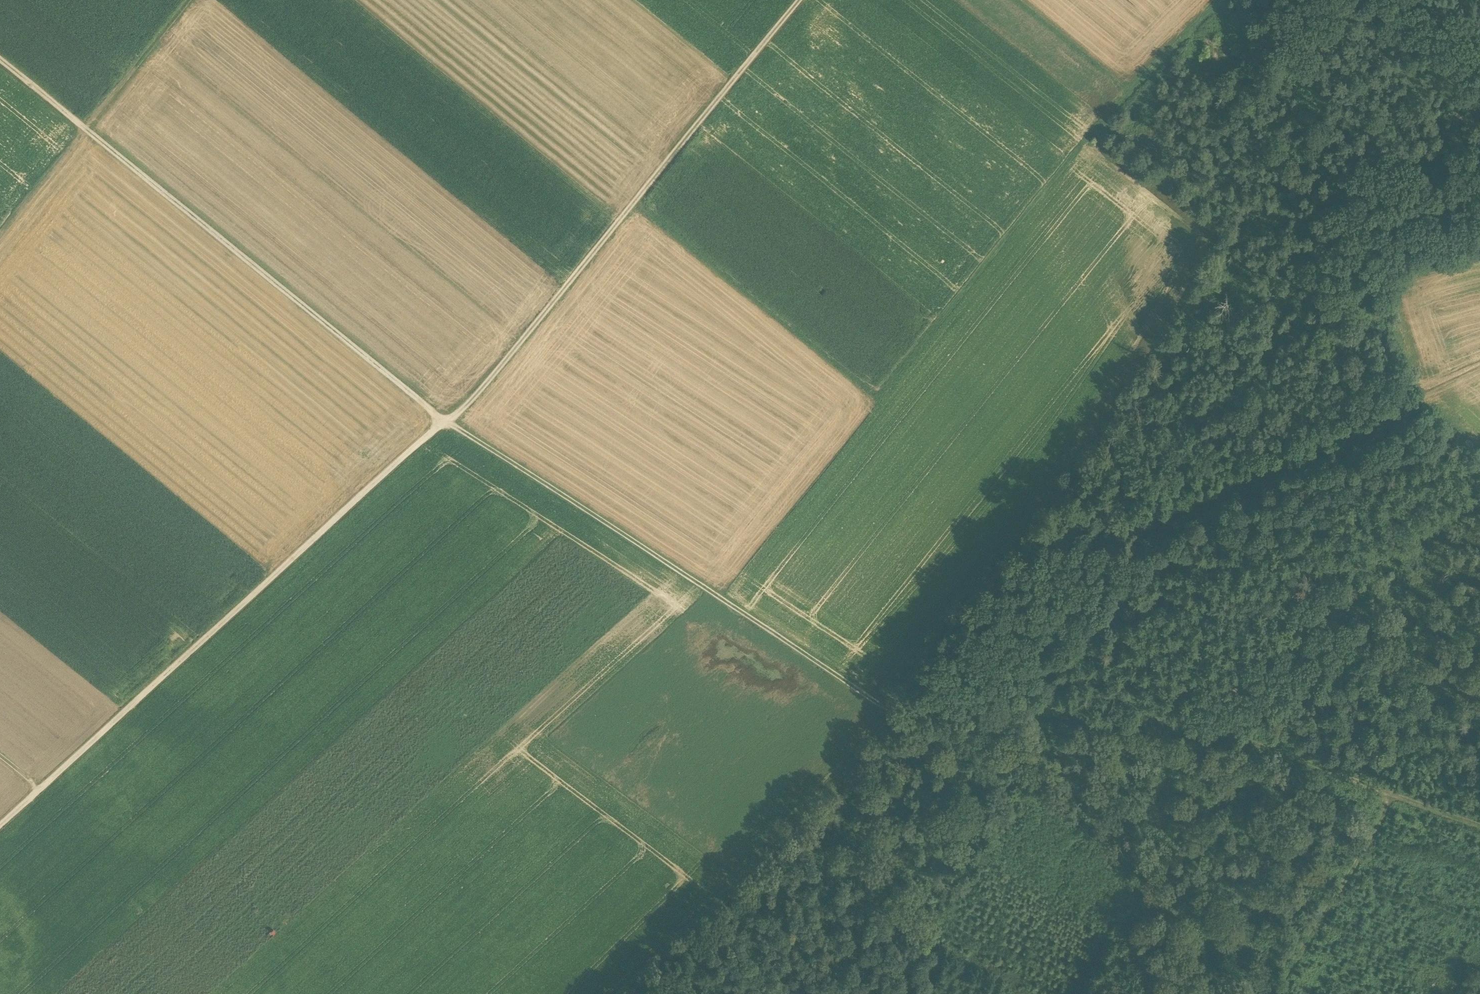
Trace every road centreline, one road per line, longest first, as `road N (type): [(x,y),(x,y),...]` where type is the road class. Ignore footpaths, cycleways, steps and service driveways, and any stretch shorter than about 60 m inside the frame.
road 1 (track): [(0,825),(434,429),(459,416),(799,0)]
road 2 (track): [(0,60),(446,422),(875,698),(911,712)]
road 3 (track): [(1219,0),(1128,88),(884,394),(870,395),(633,202)]
road 4 (track): [(1479,828),(1236,739),(1174,724),(954,702),(911,712)]
road 5 (track): [(1271,993),(1368,847),(1390,795)]
road 6 (track): [(190,0),(85,129)]
road 7 (track): [(1017,0),(1128,88)]

